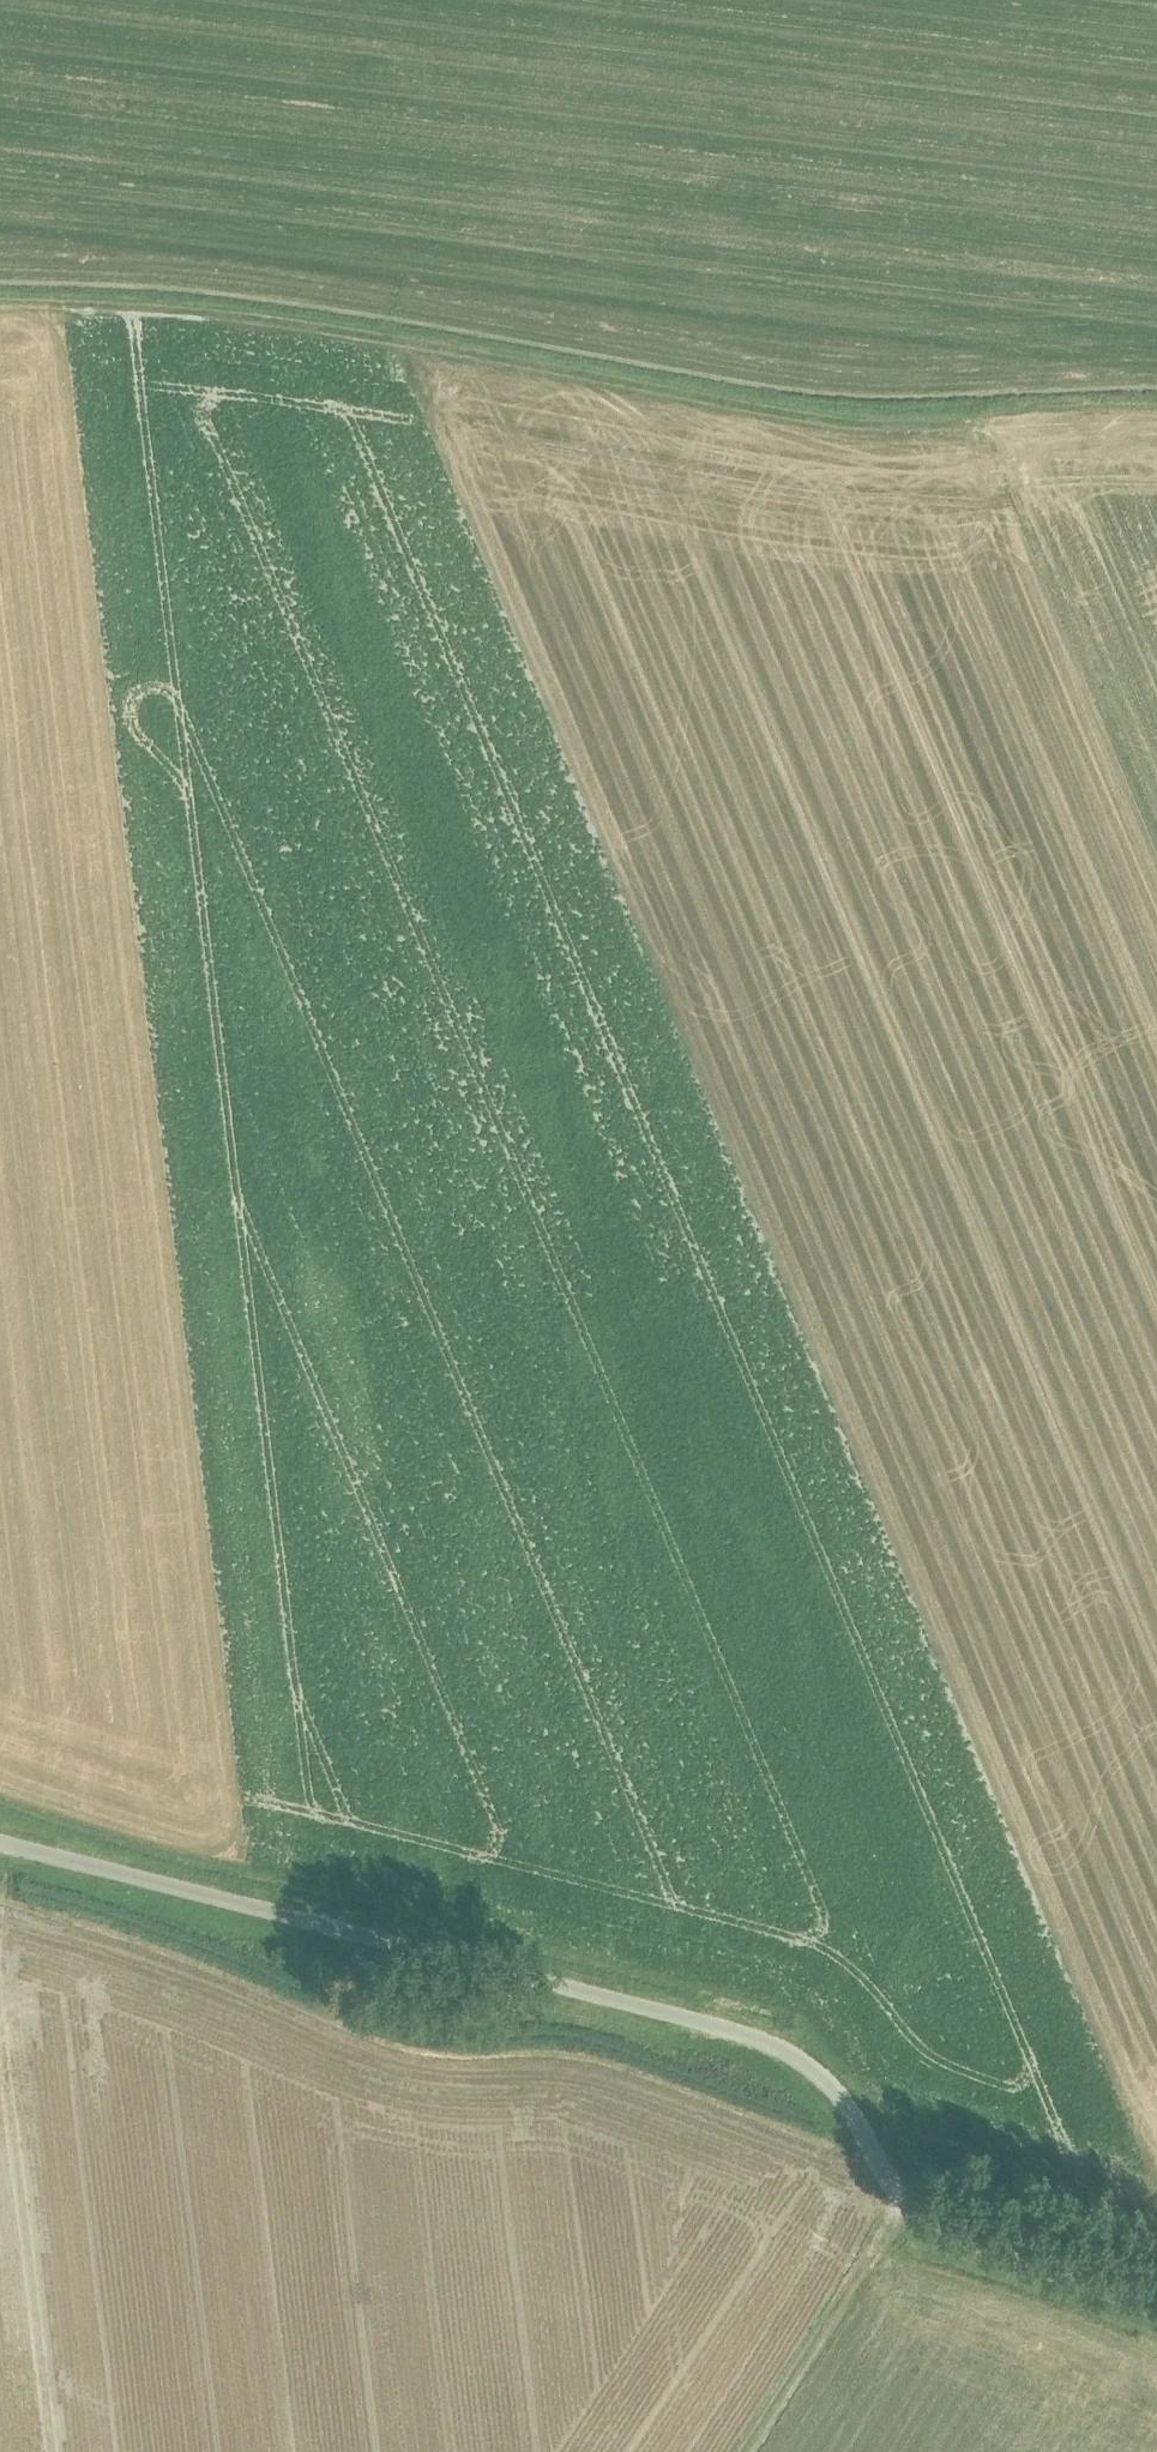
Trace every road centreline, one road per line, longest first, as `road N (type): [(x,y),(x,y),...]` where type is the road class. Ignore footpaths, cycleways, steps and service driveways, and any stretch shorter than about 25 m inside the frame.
road 1 (unclassified): [(1156,2314),(928,2220),(893,2185),(826,2080),(759,2039),(0,1843)]
road 2 (track): [(746,2451),(905,2200)]

